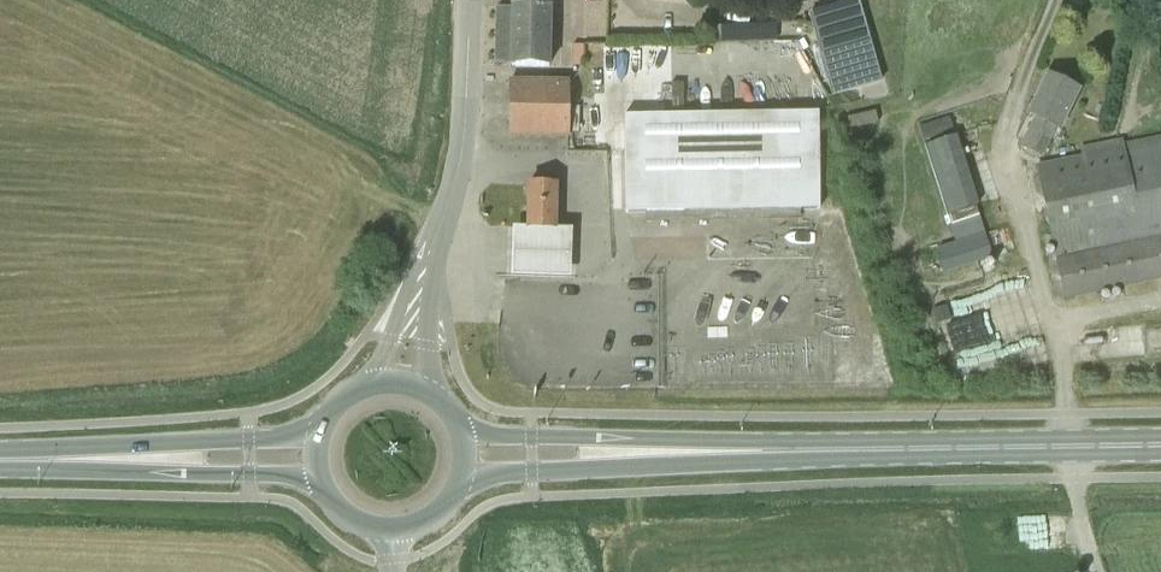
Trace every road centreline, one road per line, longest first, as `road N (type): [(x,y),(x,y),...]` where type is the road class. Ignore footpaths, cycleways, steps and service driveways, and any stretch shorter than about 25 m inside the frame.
road 1 (primary): [(471,455),(1160,448)]
road 2 (unclassified): [(400,381),(425,252),(459,163),(470,0)]
road 3 (primary): [(0,462),(316,456)]
road 4 (primary): [(389,535),(415,532),(456,503),(471,455)]
road 5 (primary): [(400,381),(352,392),(333,409),(316,456)]

